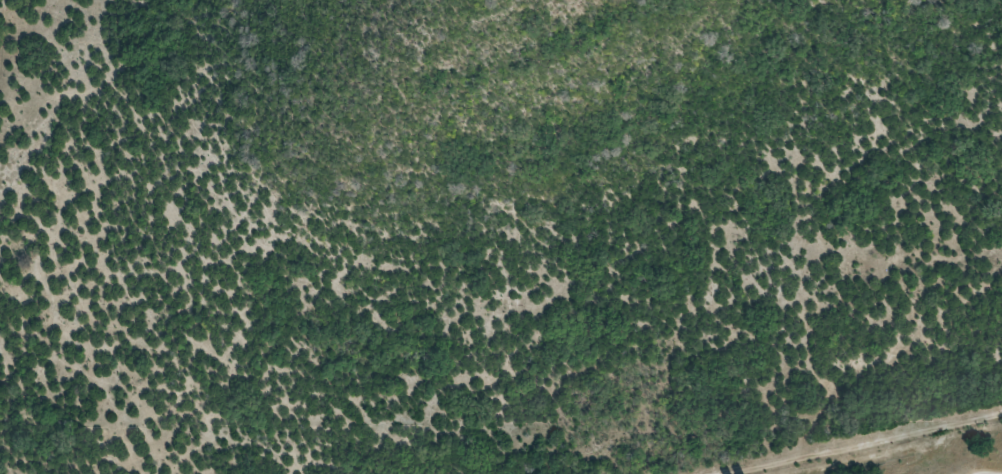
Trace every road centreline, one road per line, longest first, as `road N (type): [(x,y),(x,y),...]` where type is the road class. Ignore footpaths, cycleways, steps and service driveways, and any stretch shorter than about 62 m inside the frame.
road 1 (track): [(1001,411),(721,473)]

